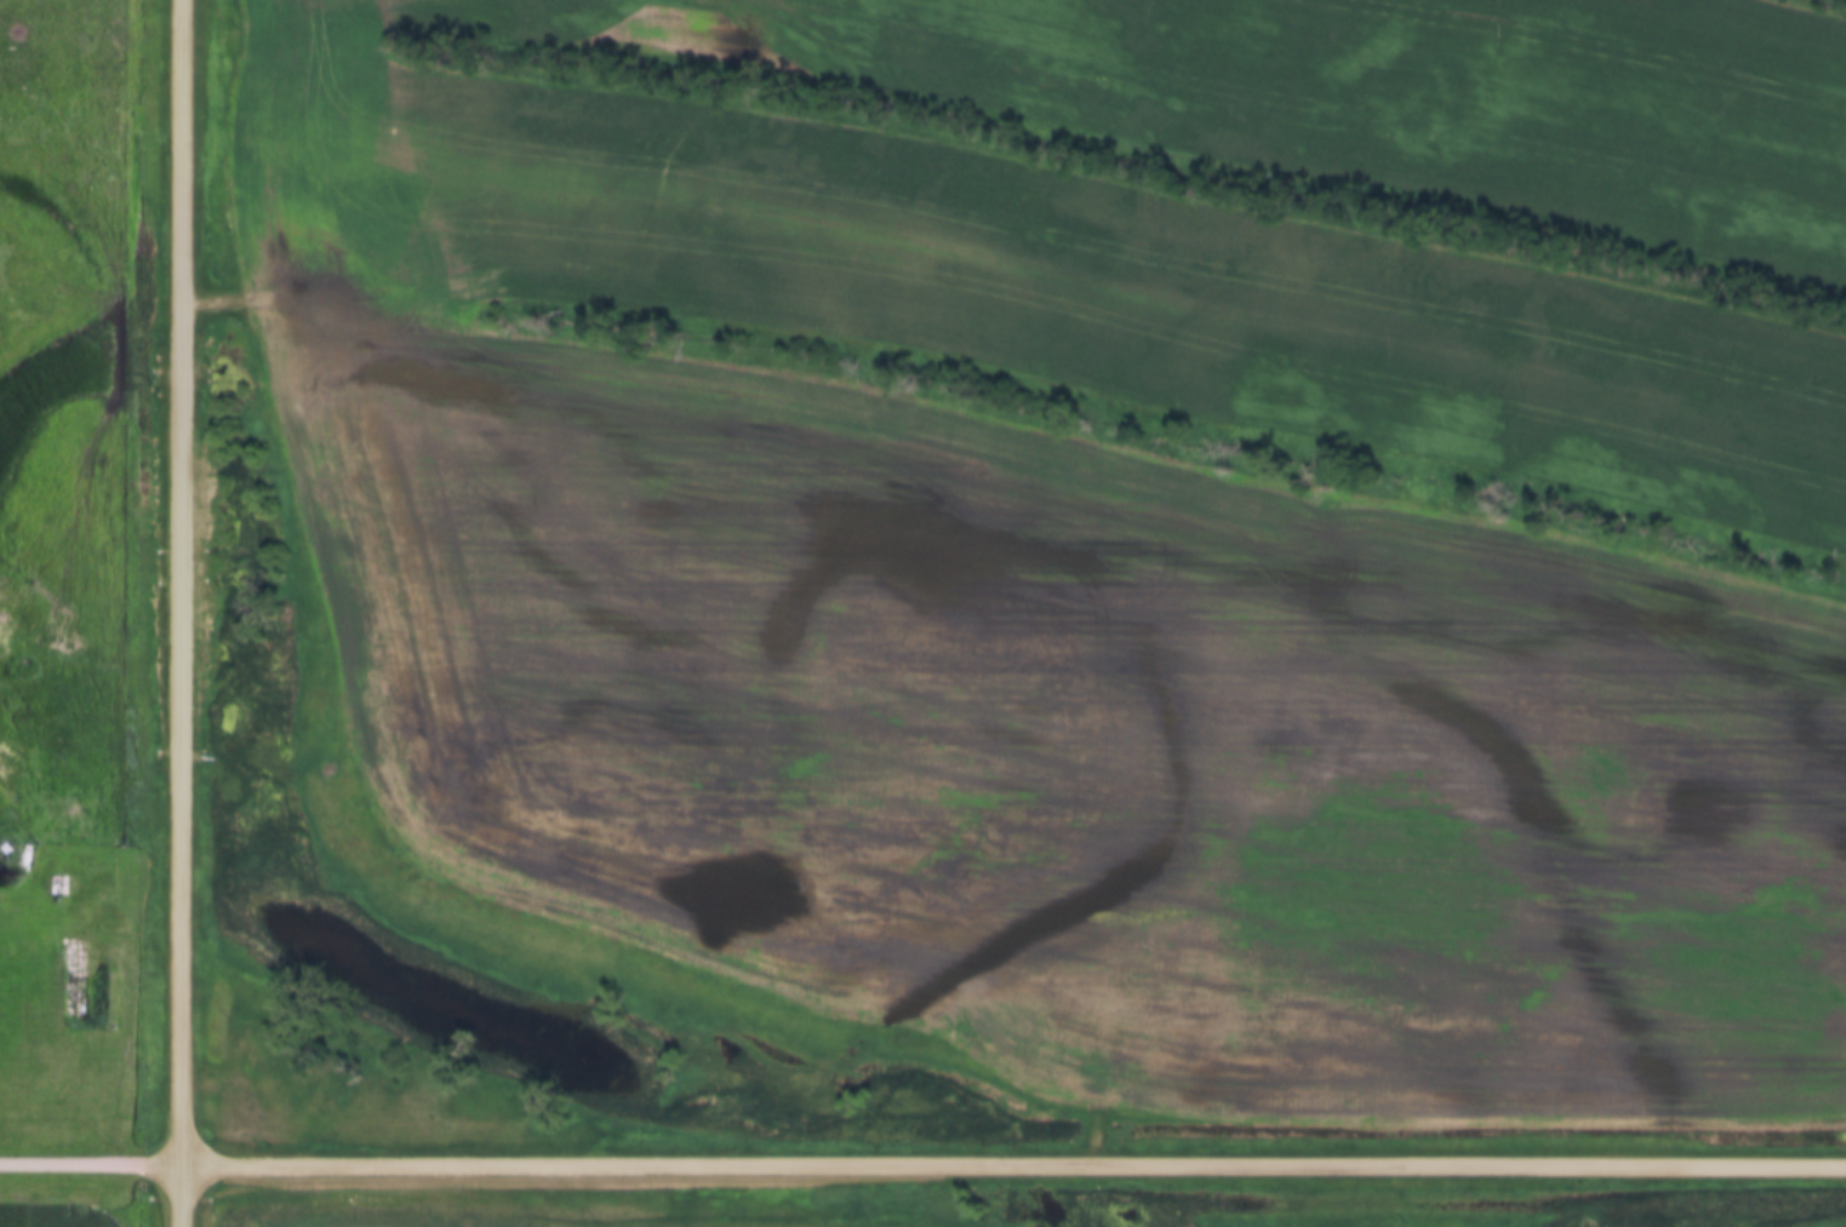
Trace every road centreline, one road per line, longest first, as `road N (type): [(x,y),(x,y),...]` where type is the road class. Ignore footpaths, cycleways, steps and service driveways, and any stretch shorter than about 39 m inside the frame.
road 1 (residential): [(1845,1156),(187,1156)]
road 2 (tertiary): [(191,0),(187,1226)]

